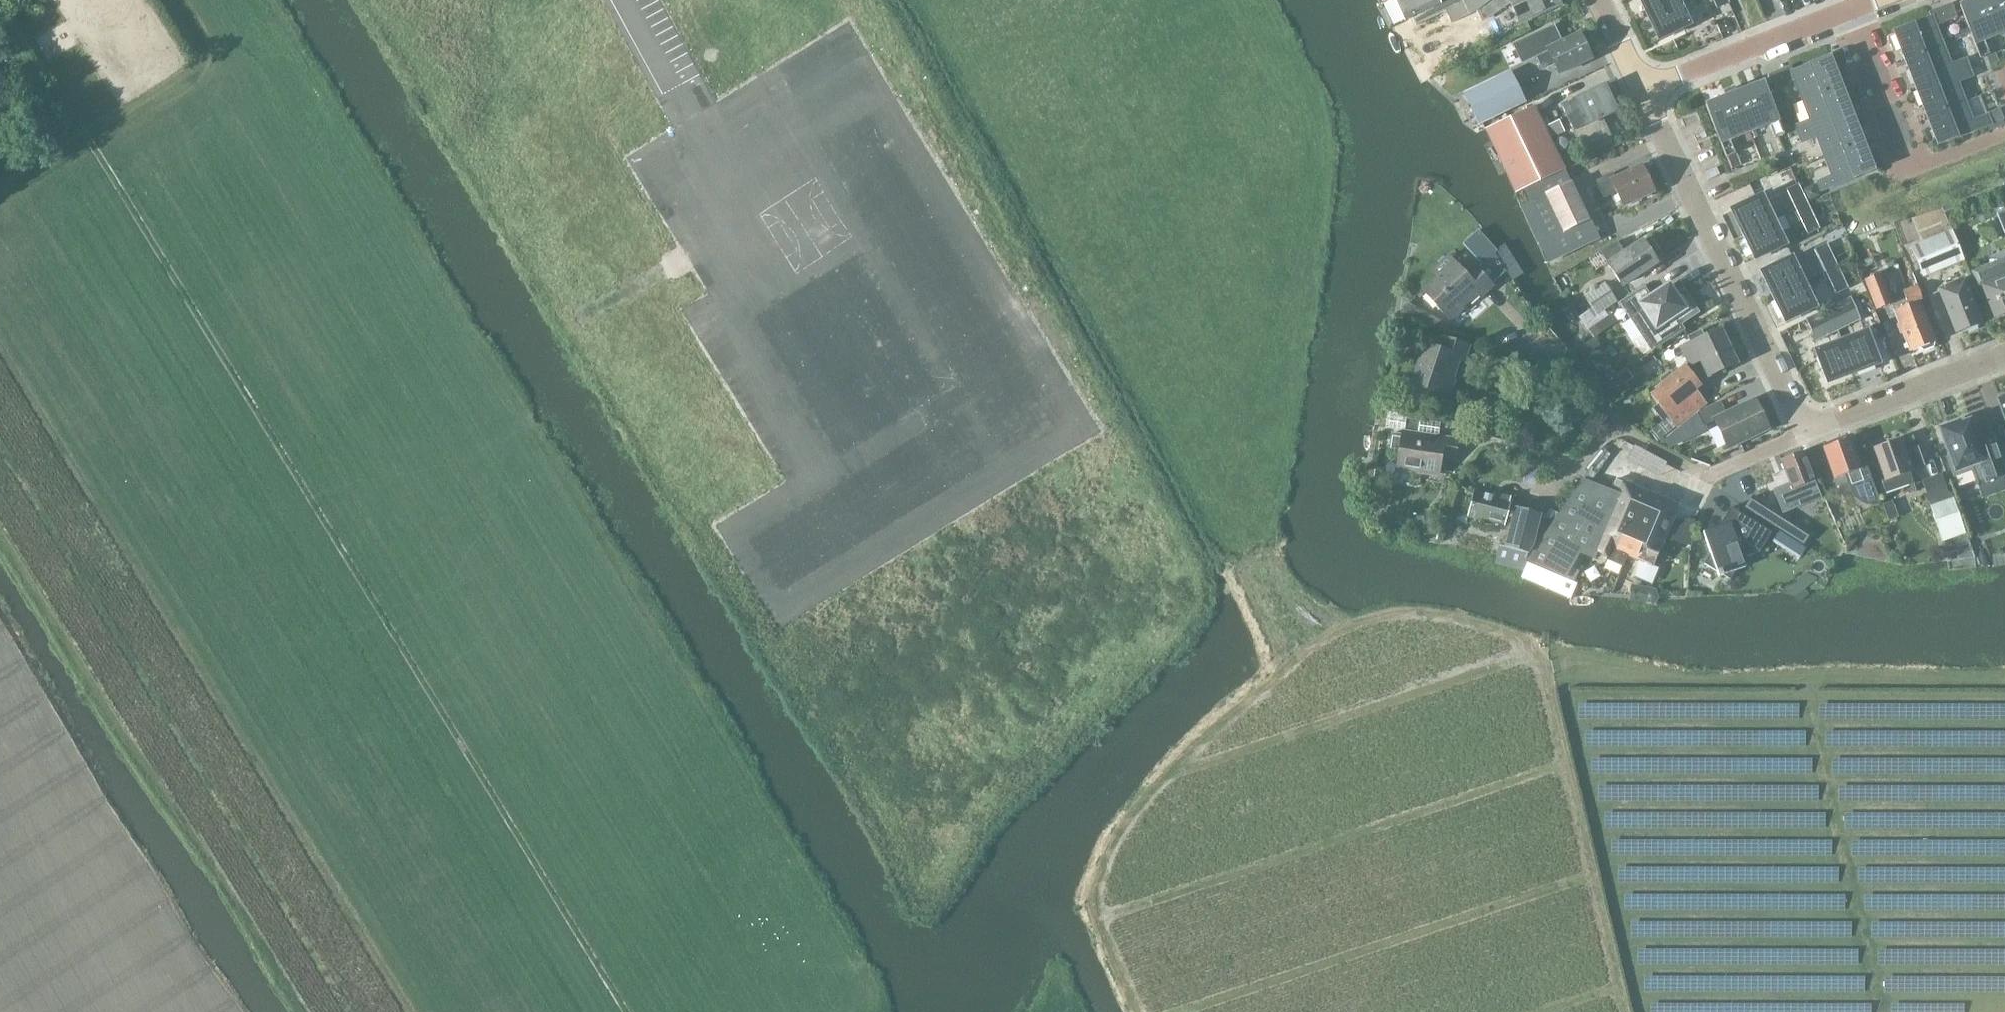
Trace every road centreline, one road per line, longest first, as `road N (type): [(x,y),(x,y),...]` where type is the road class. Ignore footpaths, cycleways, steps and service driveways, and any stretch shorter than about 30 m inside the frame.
road 1 (residential): [(1809,432),(1644,88)]
road 2 (residential): [(1506,307),(1621,427),(1707,476),(1809,432)]
road 3 (residential): [(1644,88),(1868,0)]
road 4 (residential): [(1809,432),(2004,355)]

